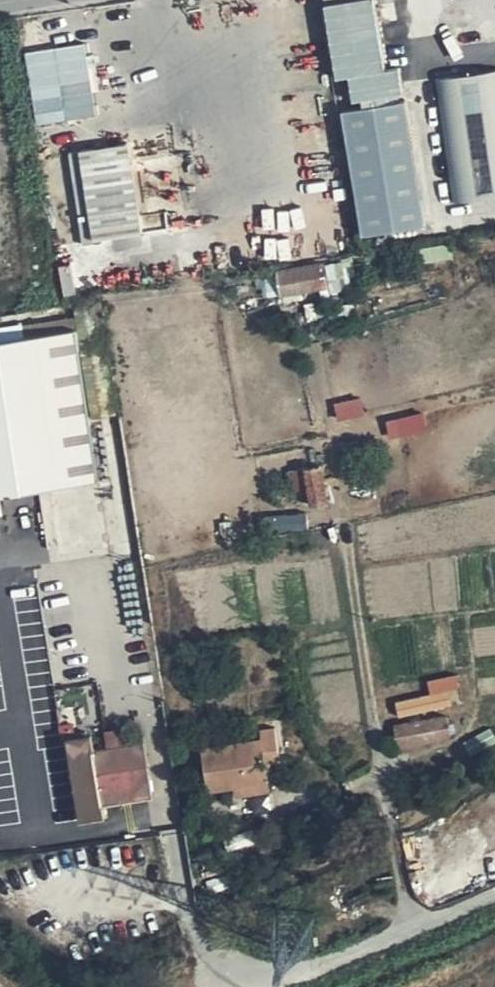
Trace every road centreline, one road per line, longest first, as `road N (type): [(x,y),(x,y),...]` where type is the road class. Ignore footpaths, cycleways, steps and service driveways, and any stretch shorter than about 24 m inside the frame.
road 1 (track): [(413,923),(339,498)]

